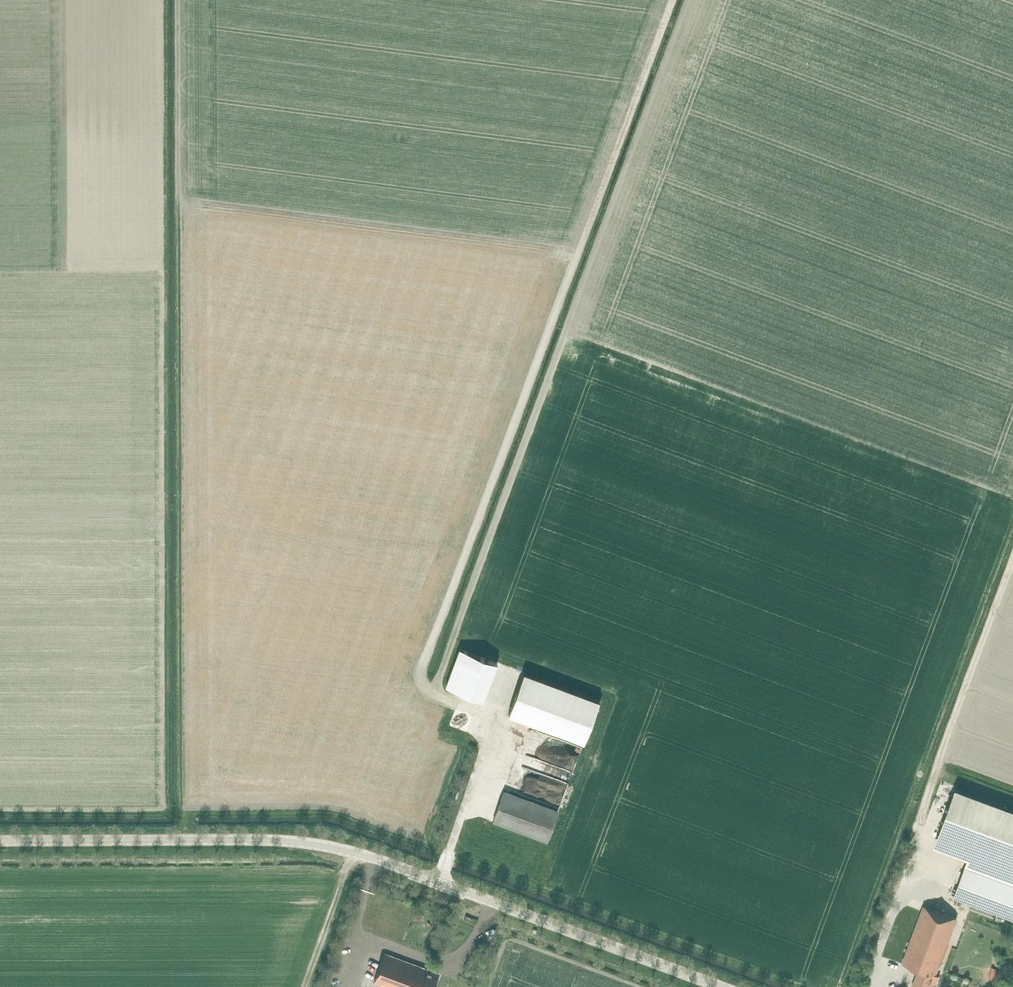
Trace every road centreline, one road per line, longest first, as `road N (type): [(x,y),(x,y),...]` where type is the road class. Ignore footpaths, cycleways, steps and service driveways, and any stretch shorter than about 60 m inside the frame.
road 1 (tertiary): [(716,986),(331,849),(0,843)]

